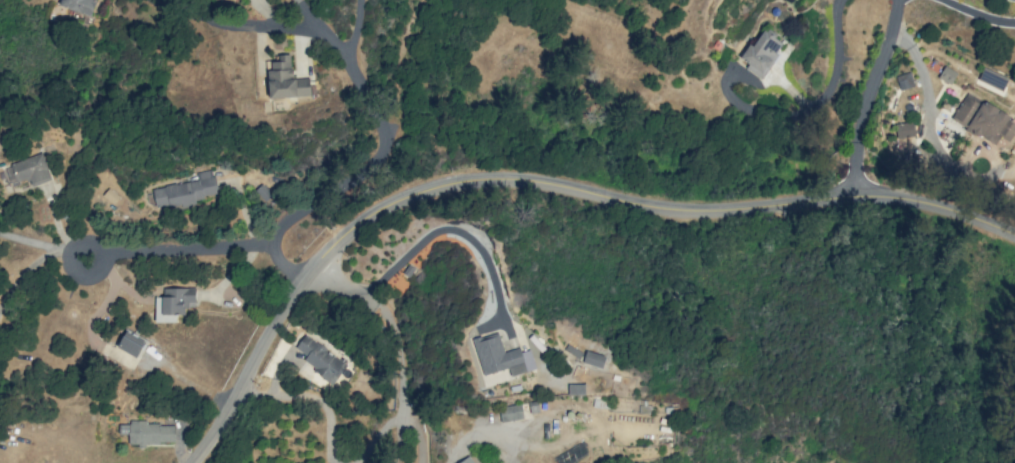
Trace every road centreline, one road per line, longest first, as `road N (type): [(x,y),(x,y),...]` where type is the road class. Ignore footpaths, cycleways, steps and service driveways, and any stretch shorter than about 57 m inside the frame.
road 1 (tertiary): [(310,275),(365,224),(420,194),(481,180),(544,183),(667,212),(917,199),(1014,229)]
road 2 (residential): [(268,245),(290,211),(338,190),(383,147),(382,126),(348,61),(361,0)]
road 3 (residential): [(310,275),(357,295),(402,335),(399,462)]
road 4 (tertiary): [(201,462),(310,275)]
road 5 (residential): [(859,198),(865,121),(898,0)]
road 6 (residential): [(268,245),(84,254)]

